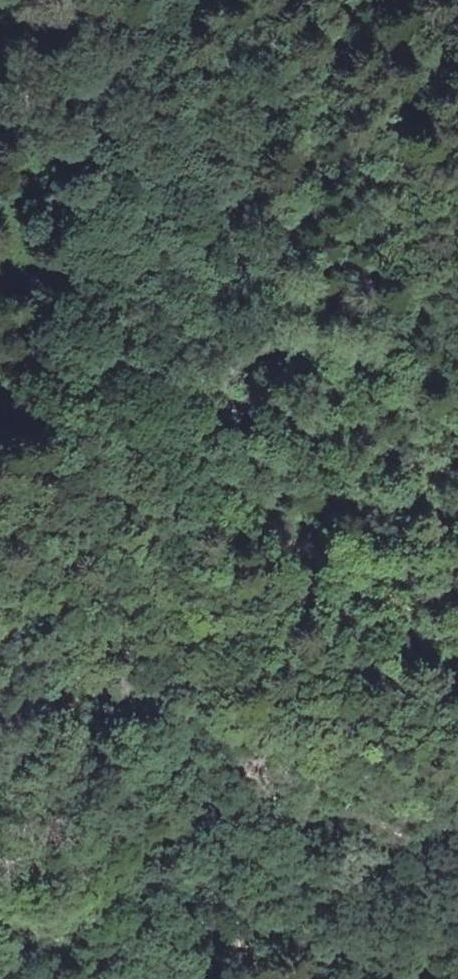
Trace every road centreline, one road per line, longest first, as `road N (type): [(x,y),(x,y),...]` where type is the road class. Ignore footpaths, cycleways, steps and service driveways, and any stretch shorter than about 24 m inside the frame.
road 1 (track): [(457,610),(376,604),(319,590),(279,592),(243,625),(216,634),(128,590),(84,583),(0,608)]

